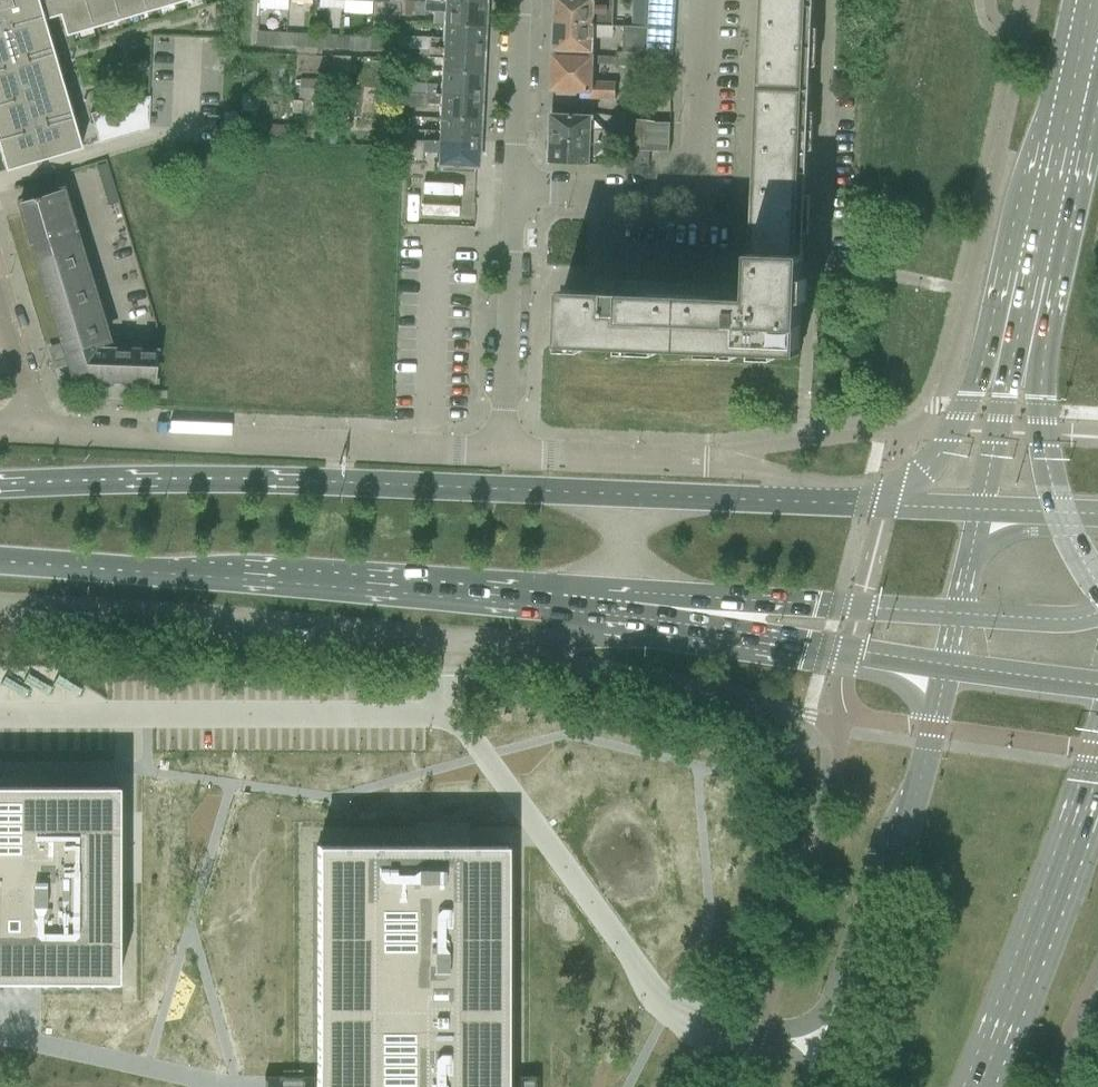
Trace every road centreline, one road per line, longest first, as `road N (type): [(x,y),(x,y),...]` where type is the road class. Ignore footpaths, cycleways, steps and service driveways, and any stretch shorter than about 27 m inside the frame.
road 1 (primary): [(625,495),(299,481),(0,485)]
road 2 (unclassified): [(0,614),(543,646),(612,616)]
road 3 (primary): [(0,562),(612,616)]
road 4 (residential): [(506,461),(45,435)]
road 5 (secondary): [(947,666),(896,863),(820,1086)]
road 6 (residential): [(515,189),(675,197),(693,175),(701,0)]
road 7 (primary): [(1089,0),(1014,347)]
road 8 (secondary): [(979,1086),(1097,773)]
road 9 (residential): [(828,503),(780,481),(711,467),(506,461)]
road 10 (primary): [(662,622),(767,602),(958,614)]
road 11 (primary): [(662,622),(947,666)]
road 12 (residential): [(506,461),(515,189)]
road 13 (primary): [(1014,347),(976,379),(937,458),(886,506)]
road 14 (primary): [(828,503),(625,495)]
road 15 (residential): [(515,189),(520,0)]
road 16 (primary): [(1014,347),(1041,391),(1041,434),(1060,512)]
road 17 (primary): [(1014,347),(980,509)]
road 18 (primary): [(947,666),(1097,686)]
road 19 (residential): [(45,435),(0,292)]
road 20 (primary): [(958,614),(1063,621),(1097,614)]
road 21 (unclassified): [(625,495),(612,616)]

